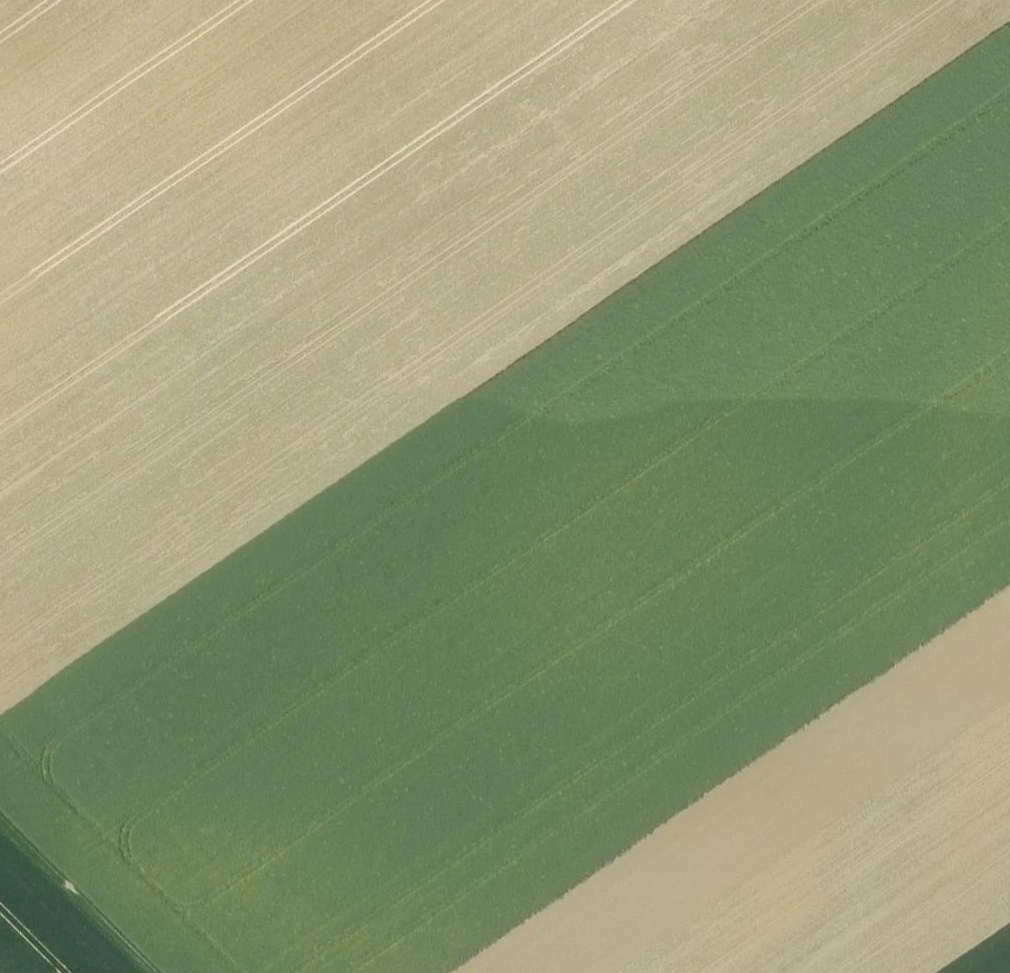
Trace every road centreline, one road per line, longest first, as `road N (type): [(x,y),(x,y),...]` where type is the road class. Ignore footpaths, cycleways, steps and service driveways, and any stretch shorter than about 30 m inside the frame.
road 1 (track): [(0,818),(152,972)]

